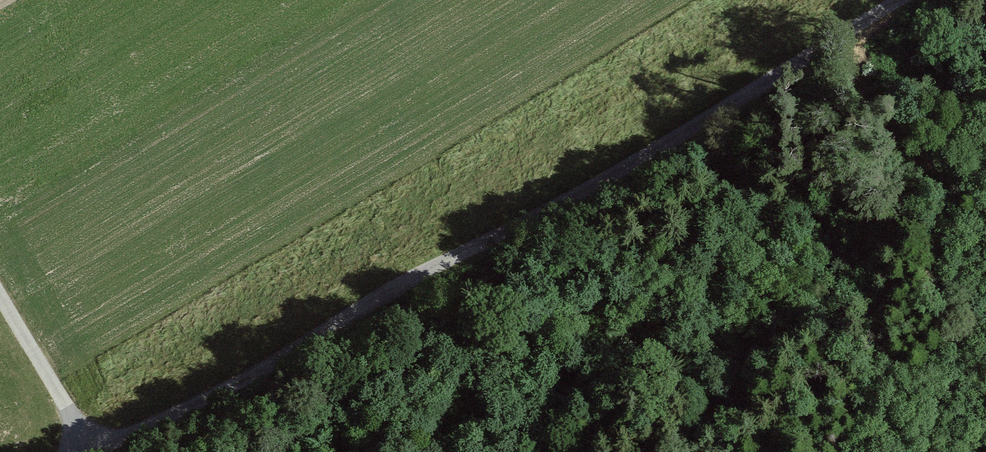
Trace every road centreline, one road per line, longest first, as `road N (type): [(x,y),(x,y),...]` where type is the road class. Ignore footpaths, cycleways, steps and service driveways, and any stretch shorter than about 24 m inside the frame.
road 1 (track): [(97,451),(233,385),(906,0)]
road 2 (track): [(985,169),(938,168),(903,151),(866,115),(827,49)]
road 3 (track): [(93,451),(0,294)]

